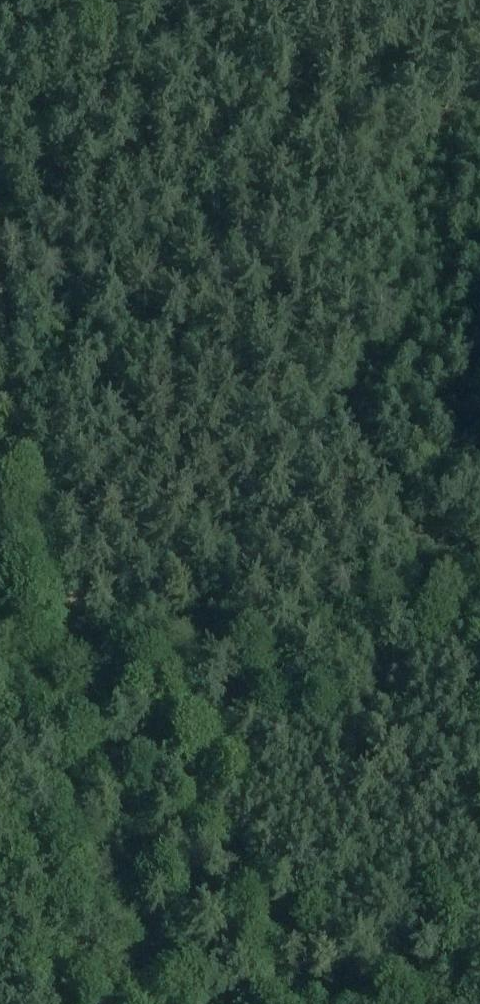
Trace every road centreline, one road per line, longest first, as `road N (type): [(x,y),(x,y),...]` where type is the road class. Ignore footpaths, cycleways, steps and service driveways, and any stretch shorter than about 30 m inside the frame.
road 1 (track): [(106,1003),(0,245)]
road 2 (track): [(479,586),(54,662)]

